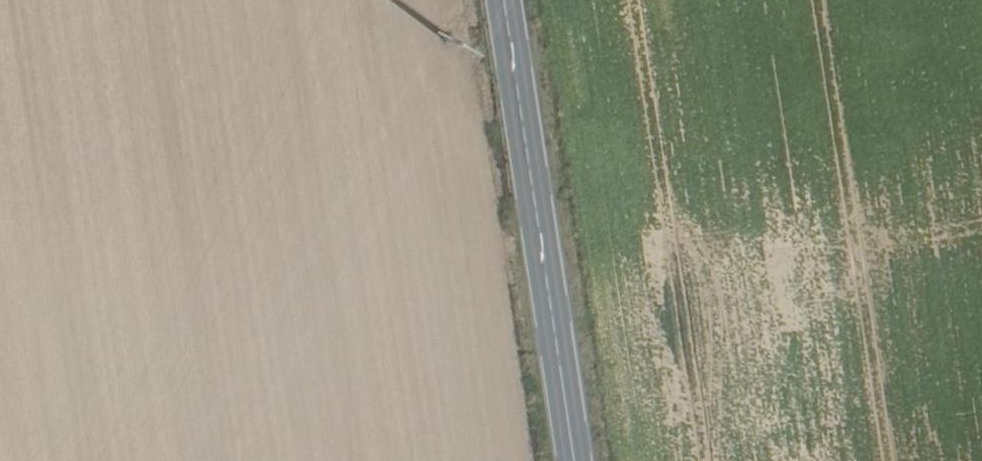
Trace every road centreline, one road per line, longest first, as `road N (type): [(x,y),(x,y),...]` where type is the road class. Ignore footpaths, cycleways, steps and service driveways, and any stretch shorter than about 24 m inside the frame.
road 1 (primary): [(568,433),(502,0)]

